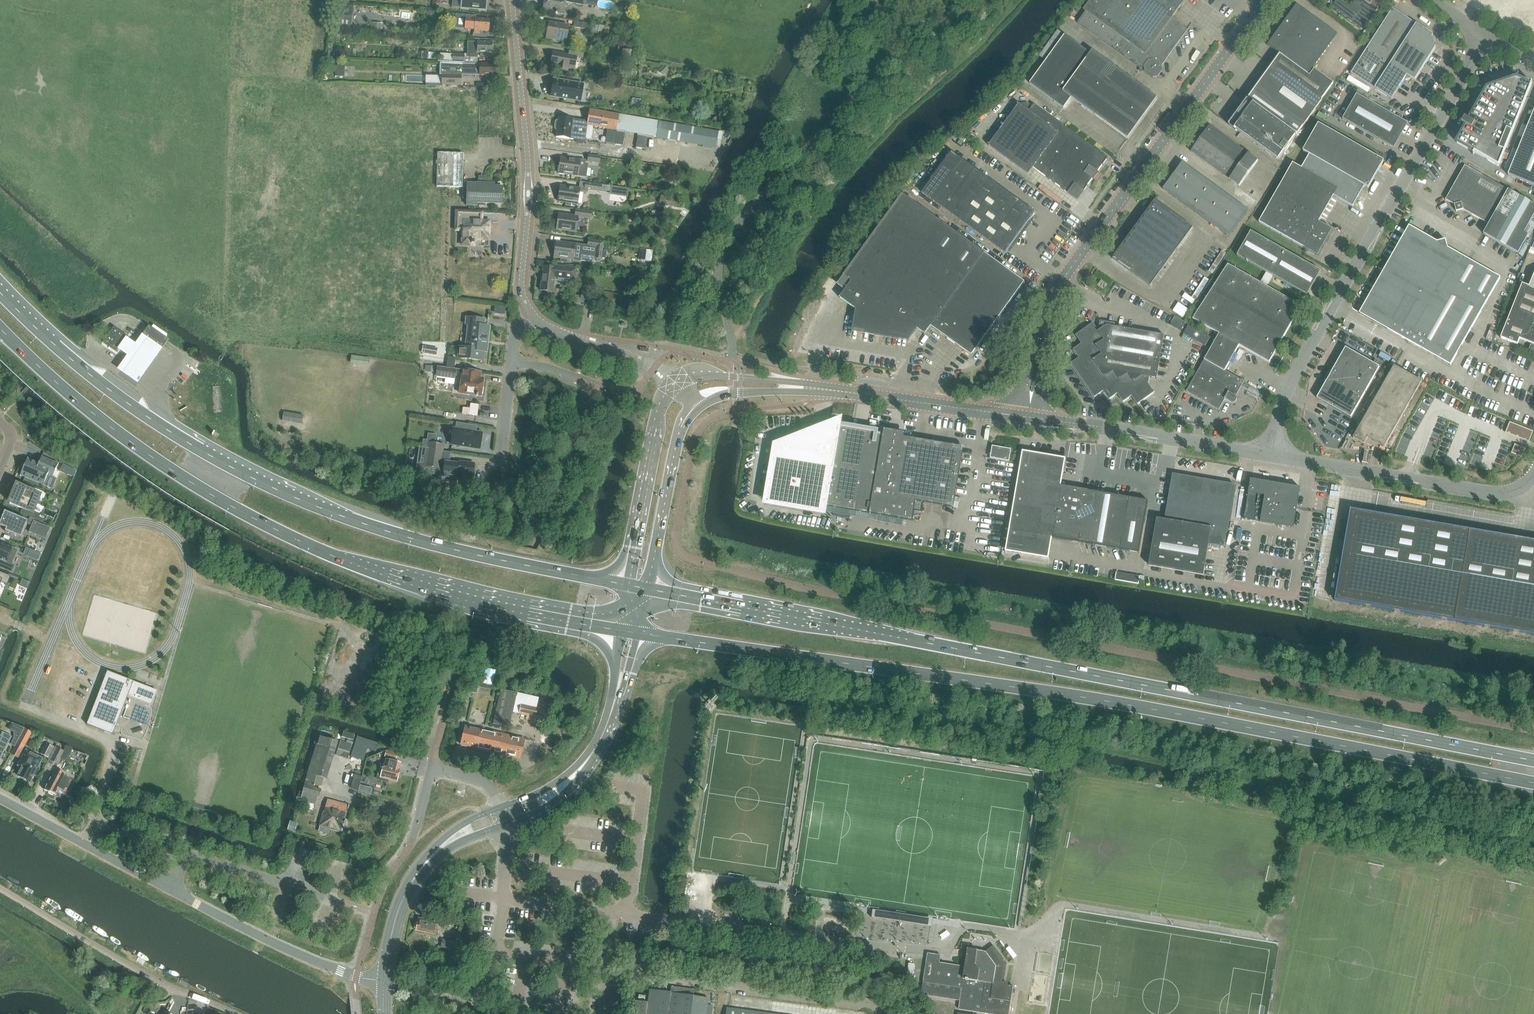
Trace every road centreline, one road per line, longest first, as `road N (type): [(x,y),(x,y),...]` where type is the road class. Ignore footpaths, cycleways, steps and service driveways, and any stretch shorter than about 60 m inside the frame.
road 1 (trunk): [(641,634),(1153,709),(1533,783)]
road 2 (trunk): [(1533,761),(649,589)]
road 3 (trunk): [(626,585),(424,542),(274,489),(150,419),(54,344),(0,289)]
road 4 (trunk): [(0,328),(130,442),(261,522),(342,560),(620,630)]
road 5 (unclassified): [(876,1013),(872,1004),(502,953),(507,833),(500,816)]
road 6 (unclassified): [(1029,417),(1039,336),(1055,293),(1265,0)]
road 7 (unclassified): [(1275,456),(1292,380),(1484,36)]
road 8 (residential): [(384,983),(279,948),(0,798)]
road 9 (tertiary): [(529,311),(521,285),(527,152),(512,0)]
road 10 (track): [(511,370),(331,342),(224,339)]
road 11 (unclassified): [(1275,456),(1497,494),(1533,479)]
road 12 (unclassified): [(1029,417),(794,386)]
road 13 (tertiary): [(384,983),(412,882),(455,837),(500,816)]
road 14 (tertiary): [(679,384),(664,402),(626,585)]
road 15 (unclassified): [(1071,423),(1275,456)]
road 16 (tertiary): [(649,589),(680,427),(696,407)]
road 17 (tertiary): [(679,384),(560,337),(529,311)]
road 18 (residential): [(499,469),(515,331),(529,311)]
road 19 (tertiary): [(500,816),(568,781),(608,726)]

